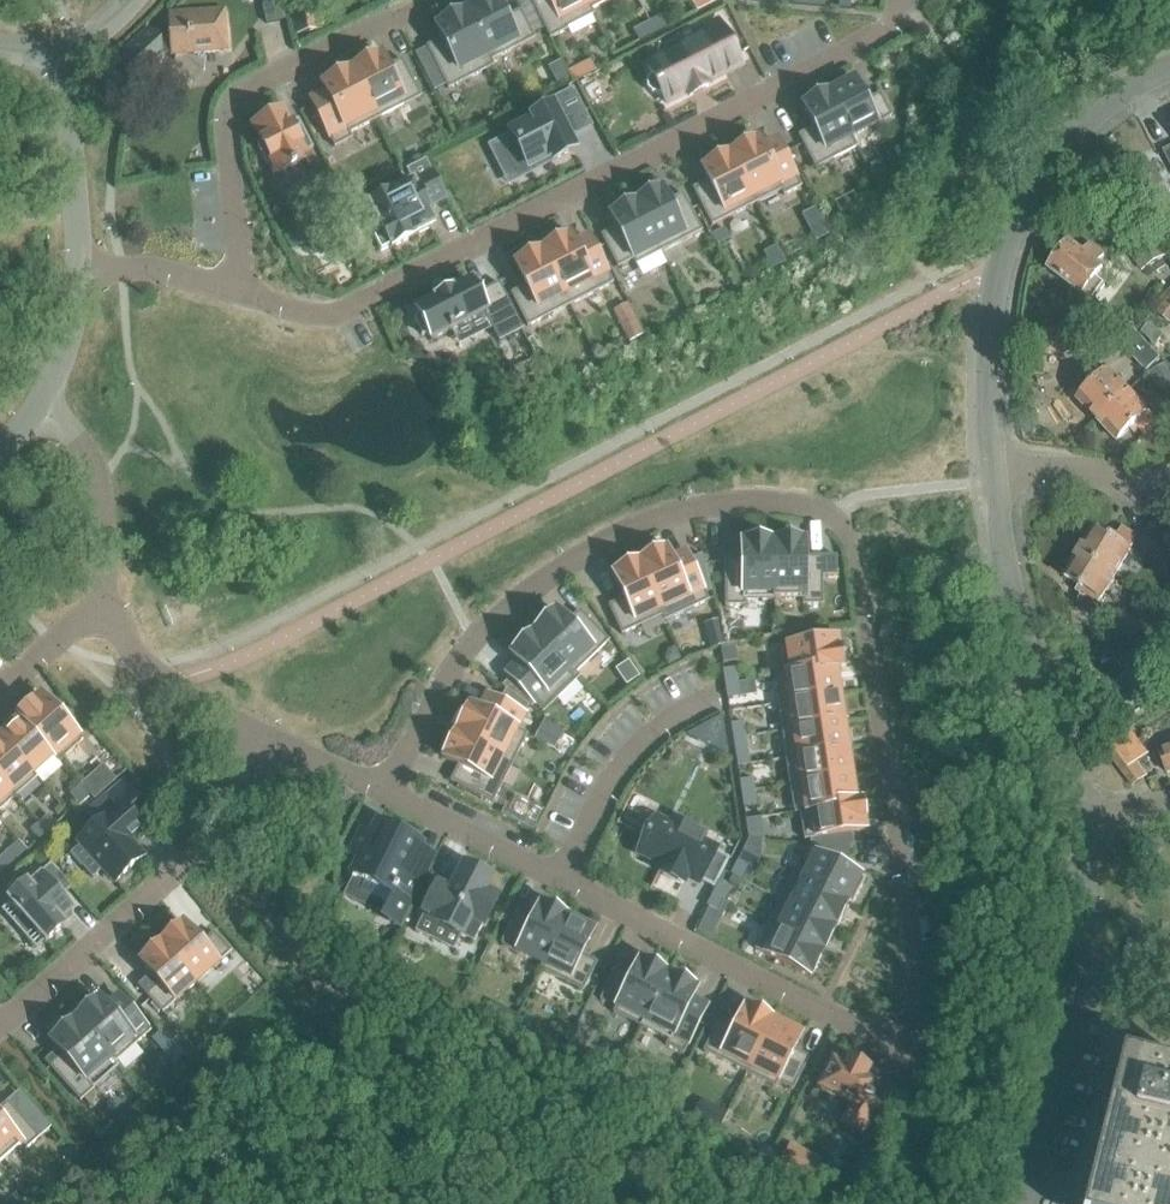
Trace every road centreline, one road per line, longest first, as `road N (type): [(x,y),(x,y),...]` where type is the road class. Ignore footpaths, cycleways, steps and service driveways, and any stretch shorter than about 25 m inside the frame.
road 1 (residential): [(387,792),(882,1038),(907,1038),(918,1013),(915,961),(853,549),(832,516)]
road 2 (residential): [(233,291),(309,312),(346,308),(886,30),(896,0)]
road 3 (residential): [(832,516),(792,504),(713,504),(615,535),(531,589),(474,639),(387,792)]
road 4 (residential): [(0,1024),(210,838),(269,731)]
road 5 (residential): [(419,0),(231,98),(224,130),(239,270)]
road 6 (residential): [(1083,814),(1017,601),(997,464)]
road 7 (residential): [(1019,1203),(1085,947)]
road 8 (residential): [(109,619),(98,477),(83,445),(35,403)]
road 9 (residential): [(1013,225),(1044,165),(1080,119),(1169,73)]
road 10 (residential): [(61,48),(77,264)]
road 11 (residential): [(269,731),(144,662),(109,619)]
road 12 (residential): [(997,464),(992,343),(1000,270)]
road 13 (residential): [(997,464),(1169,479)]
road 14 (residential): [(77,264),(139,267),(233,291)]
road 15 (residential): [(77,264),(62,347),(35,403)]
road 16 (residential): [(1085,947),(1091,886),(1083,814)]
road 17 (residential): [(387,792),(269,731)]
road 18 (residential): [(0,685),(56,636),(109,619)]

